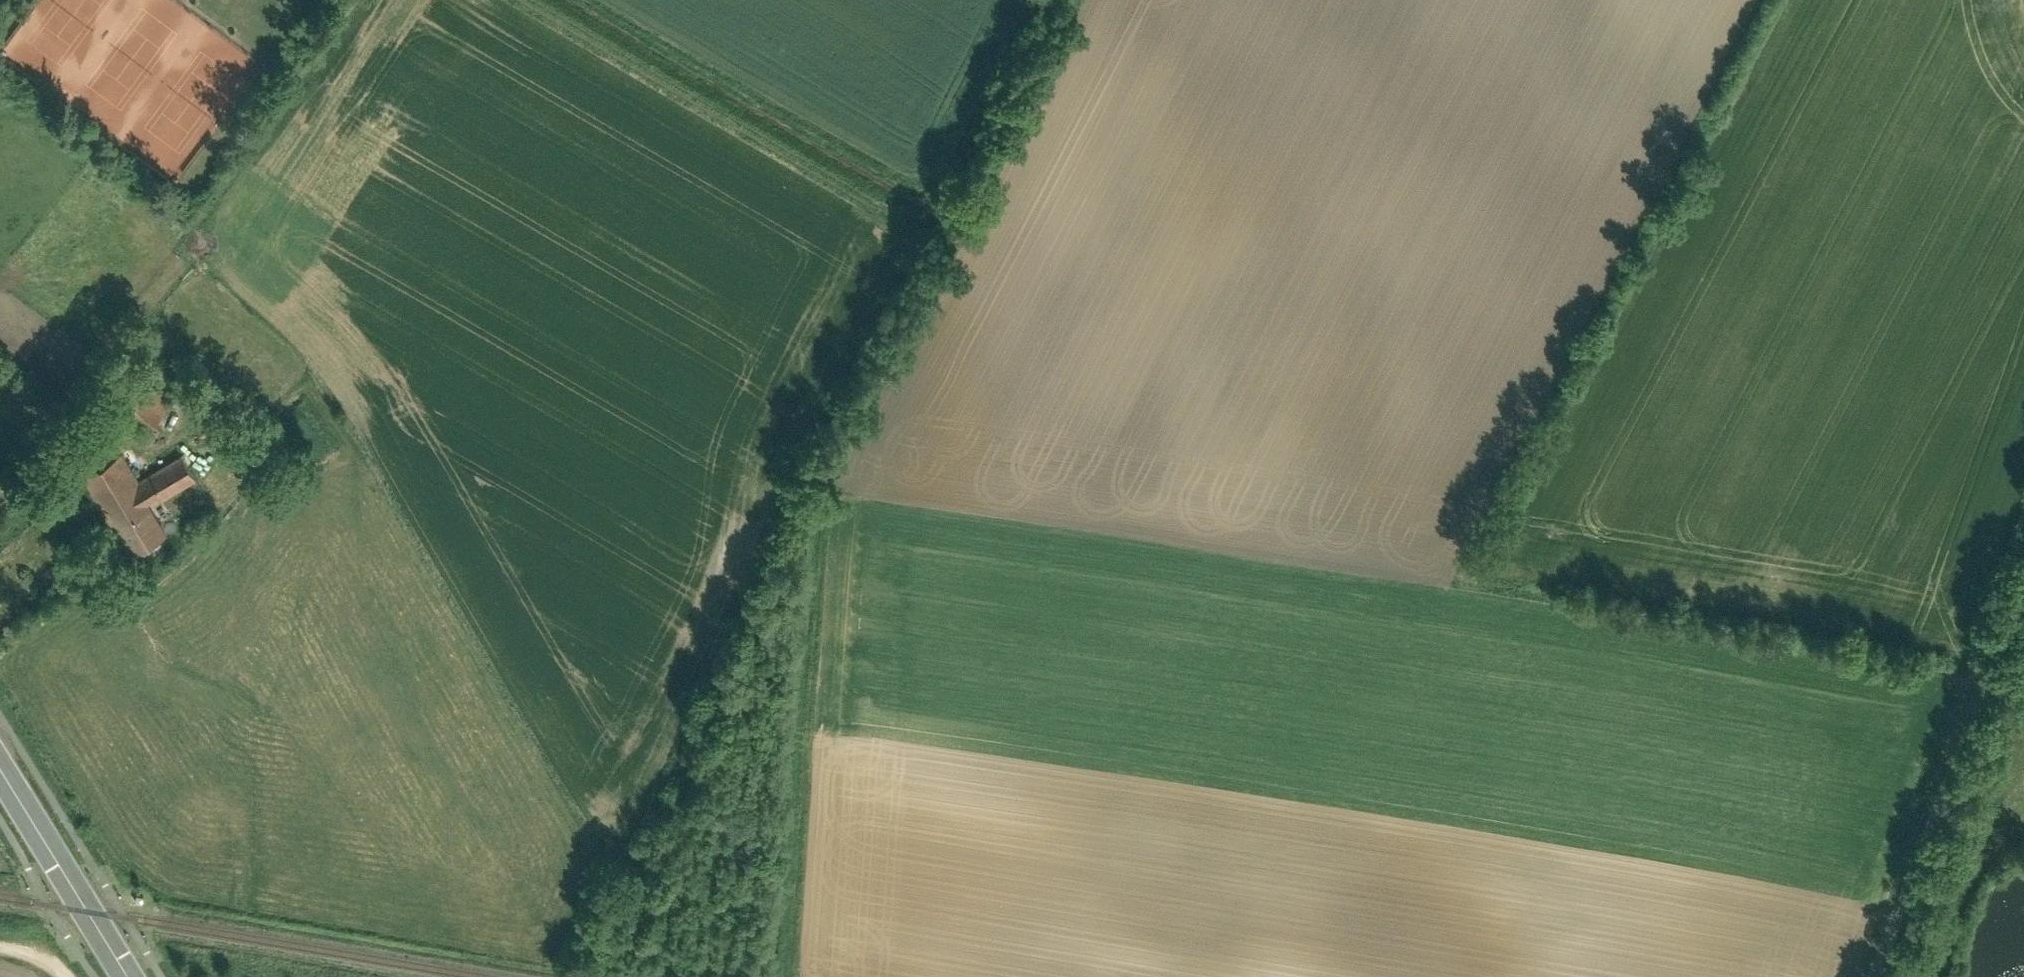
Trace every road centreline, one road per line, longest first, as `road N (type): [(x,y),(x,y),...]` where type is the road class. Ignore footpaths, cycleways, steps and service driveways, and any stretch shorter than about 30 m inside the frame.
road 1 (residential): [(2023,599),(1871,976)]
road 2 (primary): [(0,766),(131,976)]

